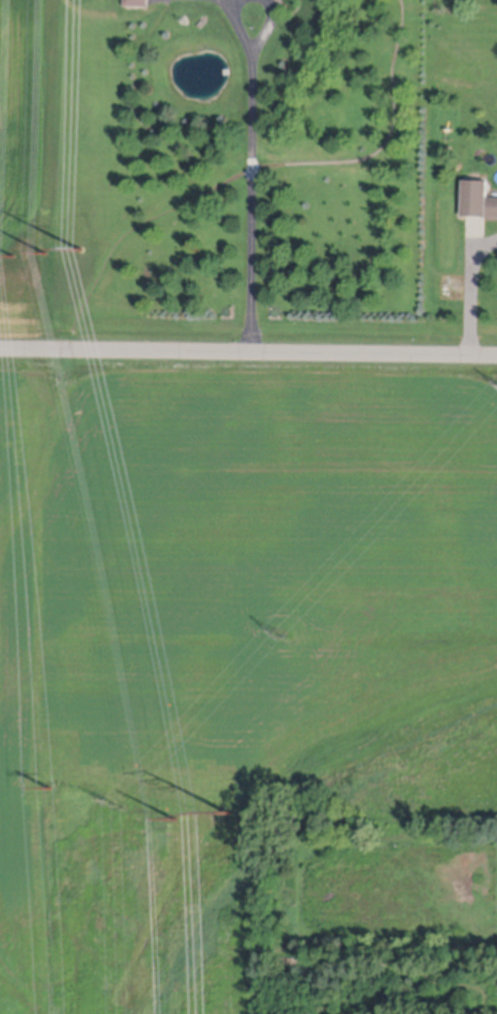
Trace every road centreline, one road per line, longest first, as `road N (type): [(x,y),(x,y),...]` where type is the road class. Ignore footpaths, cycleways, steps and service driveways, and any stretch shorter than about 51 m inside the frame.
road 1 (residential): [(496,357),(0,350)]

